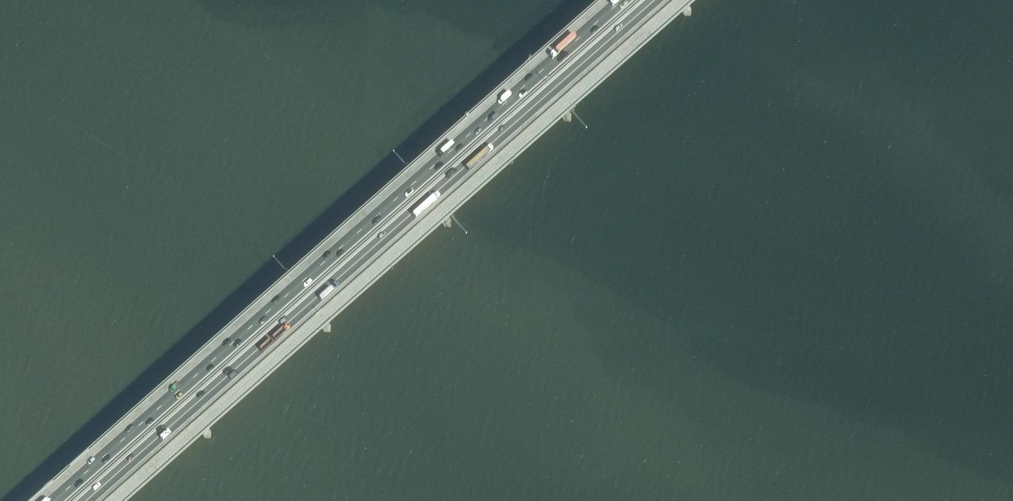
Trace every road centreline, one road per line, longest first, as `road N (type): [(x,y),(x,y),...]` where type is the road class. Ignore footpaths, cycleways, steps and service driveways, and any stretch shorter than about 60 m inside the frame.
road 1 (unclassified): [(119,500),(687,0)]
road 2 (motorway): [(91,500),(658,0)]
road 3 (motorway): [(626,0),(59,500)]

